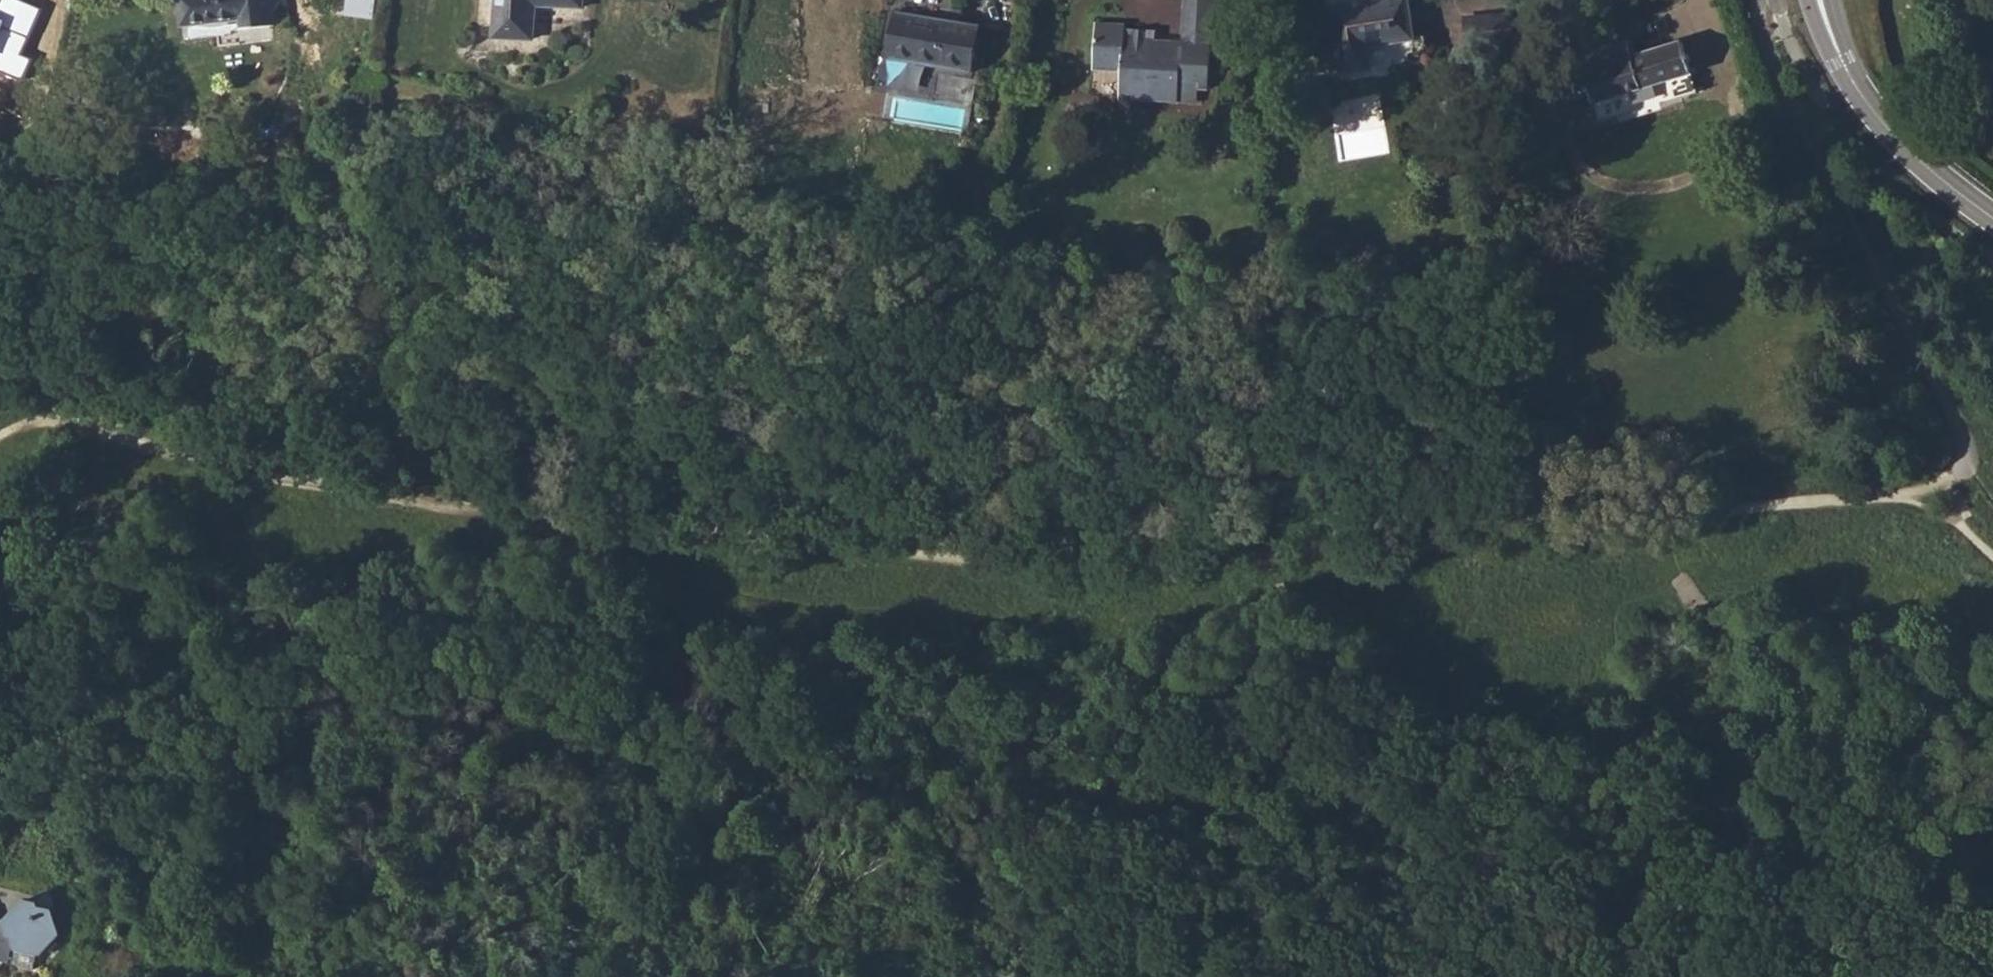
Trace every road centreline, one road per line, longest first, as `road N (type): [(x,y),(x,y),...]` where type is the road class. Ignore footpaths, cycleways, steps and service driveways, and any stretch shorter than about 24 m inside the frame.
road 1 (track): [(1892,496),(1198,569),(1061,569),(555,518),(199,469),(45,411)]
road 2 (track): [(1754,0),(1779,86),(1962,432),(1964,469),(1943,486),(1892,496)]
road 3 (secondary): [(1992,216),(1910,158),(1859,100),(1819,0)]

